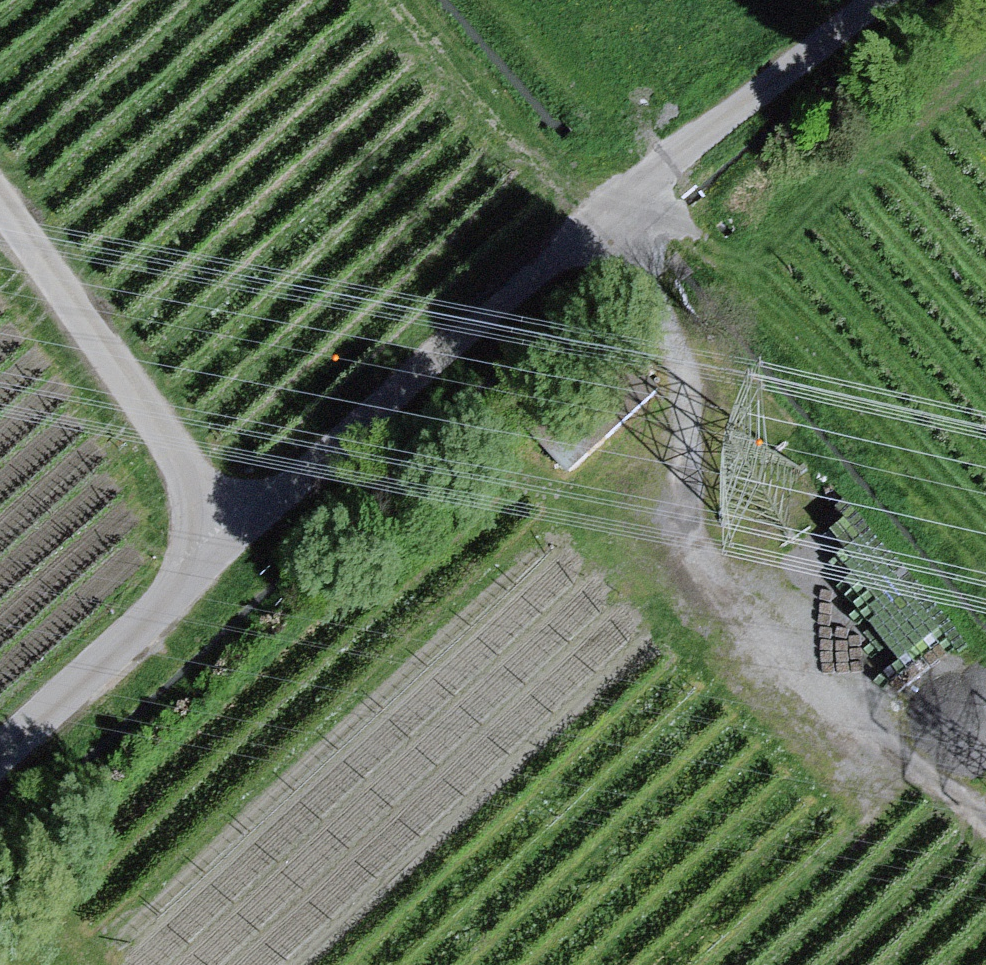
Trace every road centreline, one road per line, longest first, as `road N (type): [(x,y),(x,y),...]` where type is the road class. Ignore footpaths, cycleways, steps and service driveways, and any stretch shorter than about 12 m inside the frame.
road 1 (track): [(985,542),(736,262),(631,196),(732,524),(977,684)]
road 2 (unclassified): [(232,536),(631,196),(879,0)]
road 3 (unclassified): [(0,205),(232,536)]
road 4 (unclassified): [(232,536),(0,760)]

